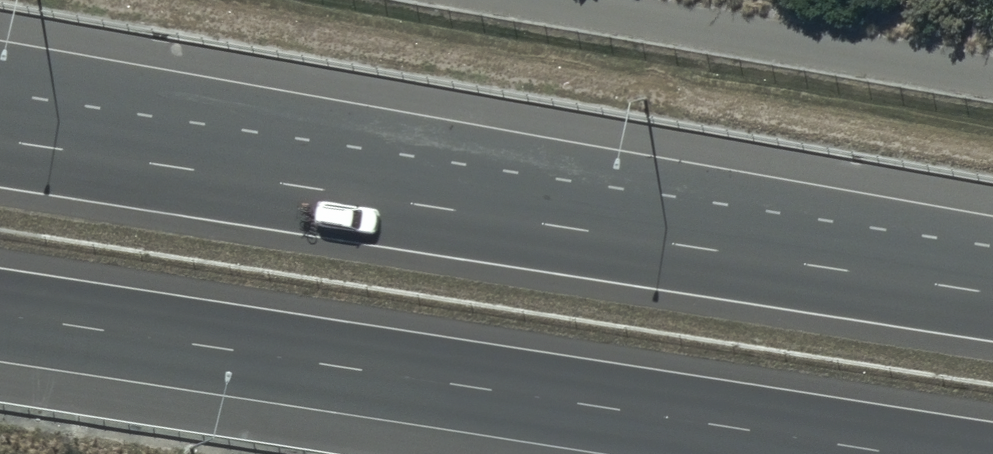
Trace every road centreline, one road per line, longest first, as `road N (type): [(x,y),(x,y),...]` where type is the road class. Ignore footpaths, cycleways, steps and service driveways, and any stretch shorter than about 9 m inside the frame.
road 1 (motorway): [(0,89),(992,290)]
road 2 (motorway): [(0,139),(992,293)]
road 3 (motorway): [(902,453),(0,314)]

